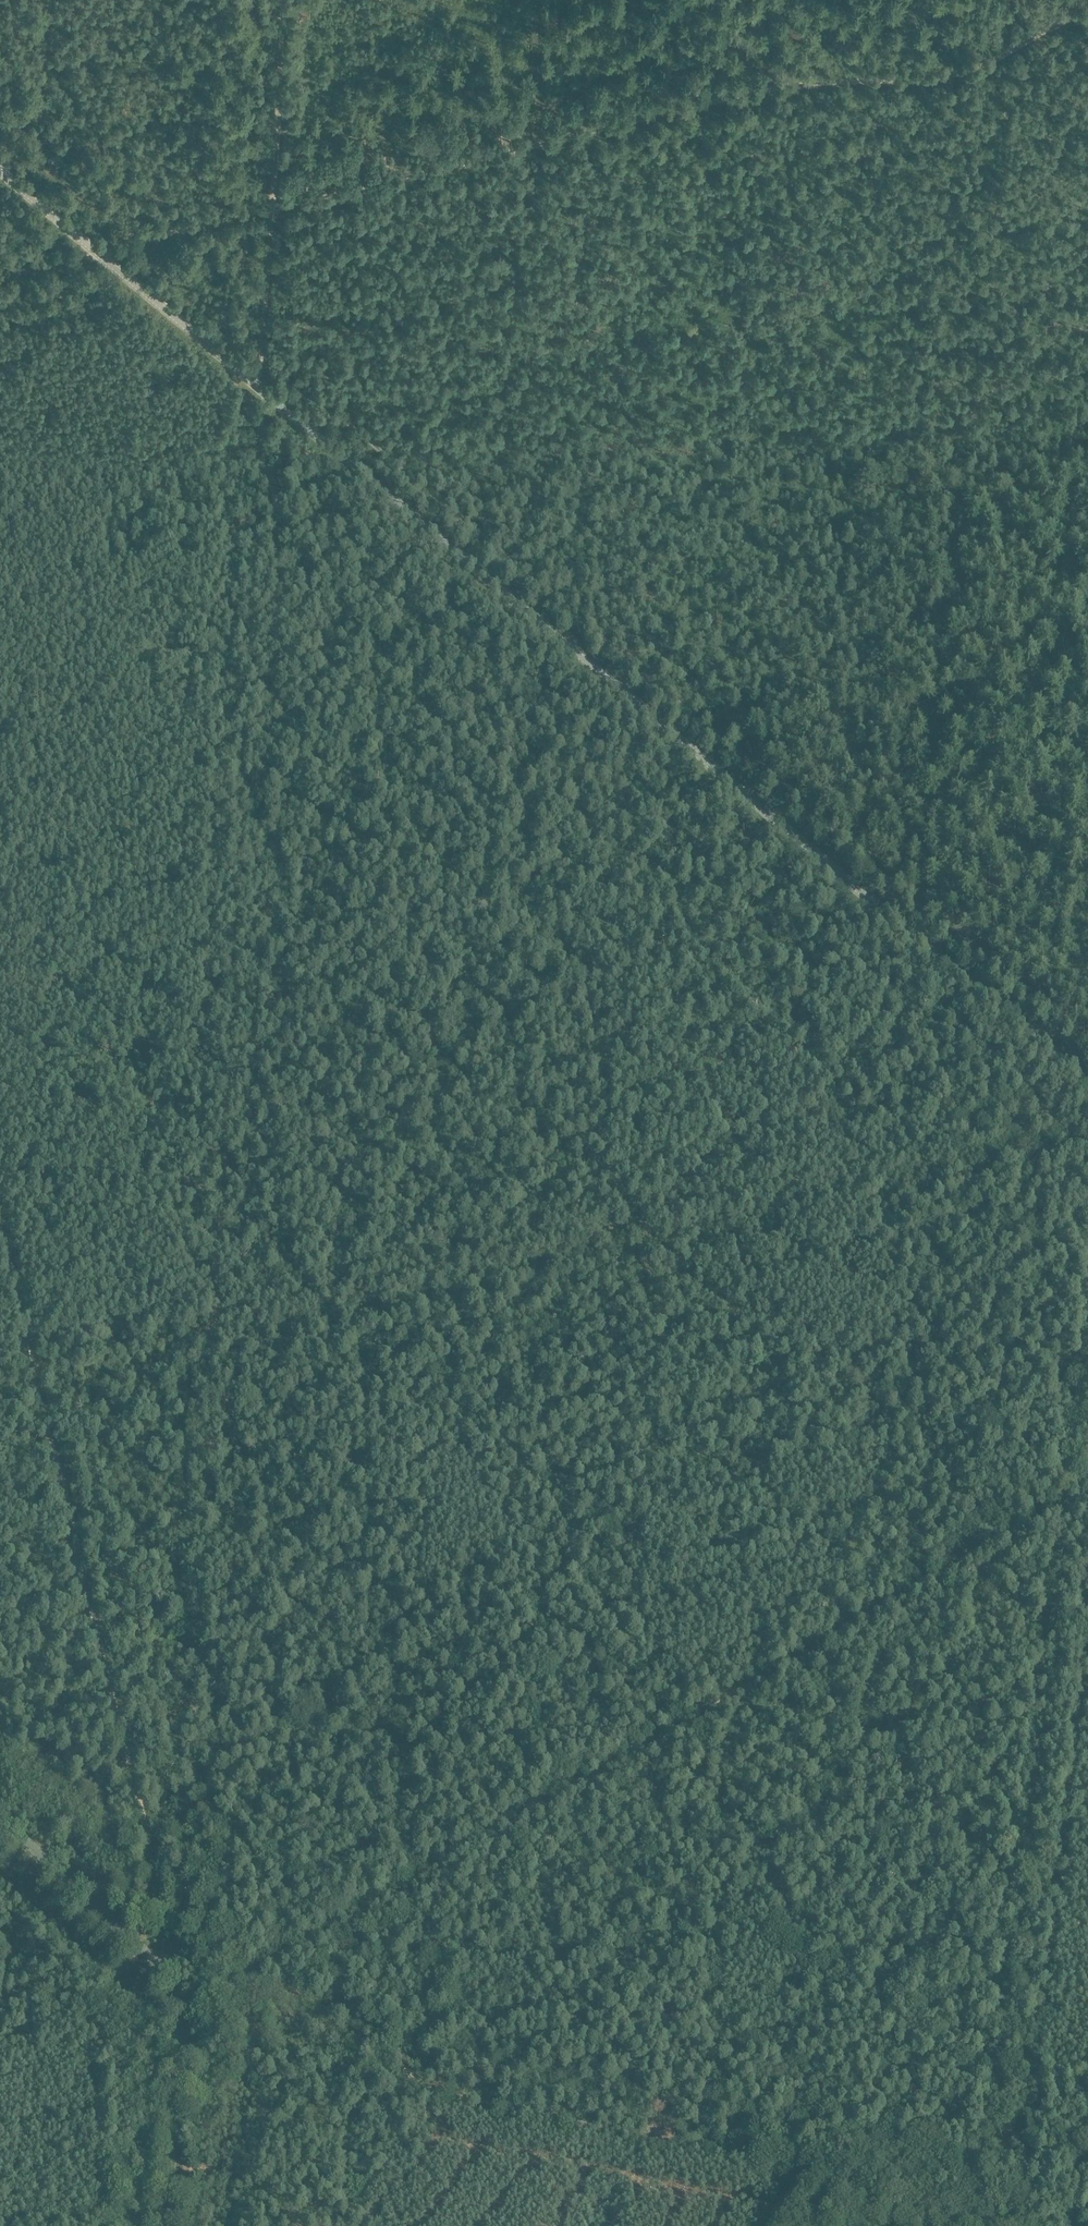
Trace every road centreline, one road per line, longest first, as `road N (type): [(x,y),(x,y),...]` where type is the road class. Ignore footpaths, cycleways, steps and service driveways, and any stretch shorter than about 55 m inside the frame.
road 1 (track): [(265,372),(255,652),(227,752),(247,861),(242,989),(254,1045),(236,1103),(184,1888)]
road 2 (unclassified): [(1087,1082),(0,170)]
road 3 (track): [(1087,1115),(41,1365)]
road 4 (track): [(1087,1046),(265,372)]
road 5 (track): [(99,253),(763,91),(958,75),(1087,13)]
road 6 (track): [(0,1198),(110,1646),(168,1974)]
road 7 (track): [(430,1876),(419,2071),(974,2225)]
road 8 (track): [(430,1876),(1087,1491)]
road 9 (track): [(1087,1651),(1026,2225)]
road 10 (track): [(666,1737),(635,1715),(631,1702),(667,1303),(661,1280),(605,1231)]
road 11 (tertiary): [(166,2225),(182,2022),(175,1987),(161,1963),(0,1813)]
road 12 (track): [(285,0),(265,372)]
road 13 (track): [(258,1970),(430,1876)]

